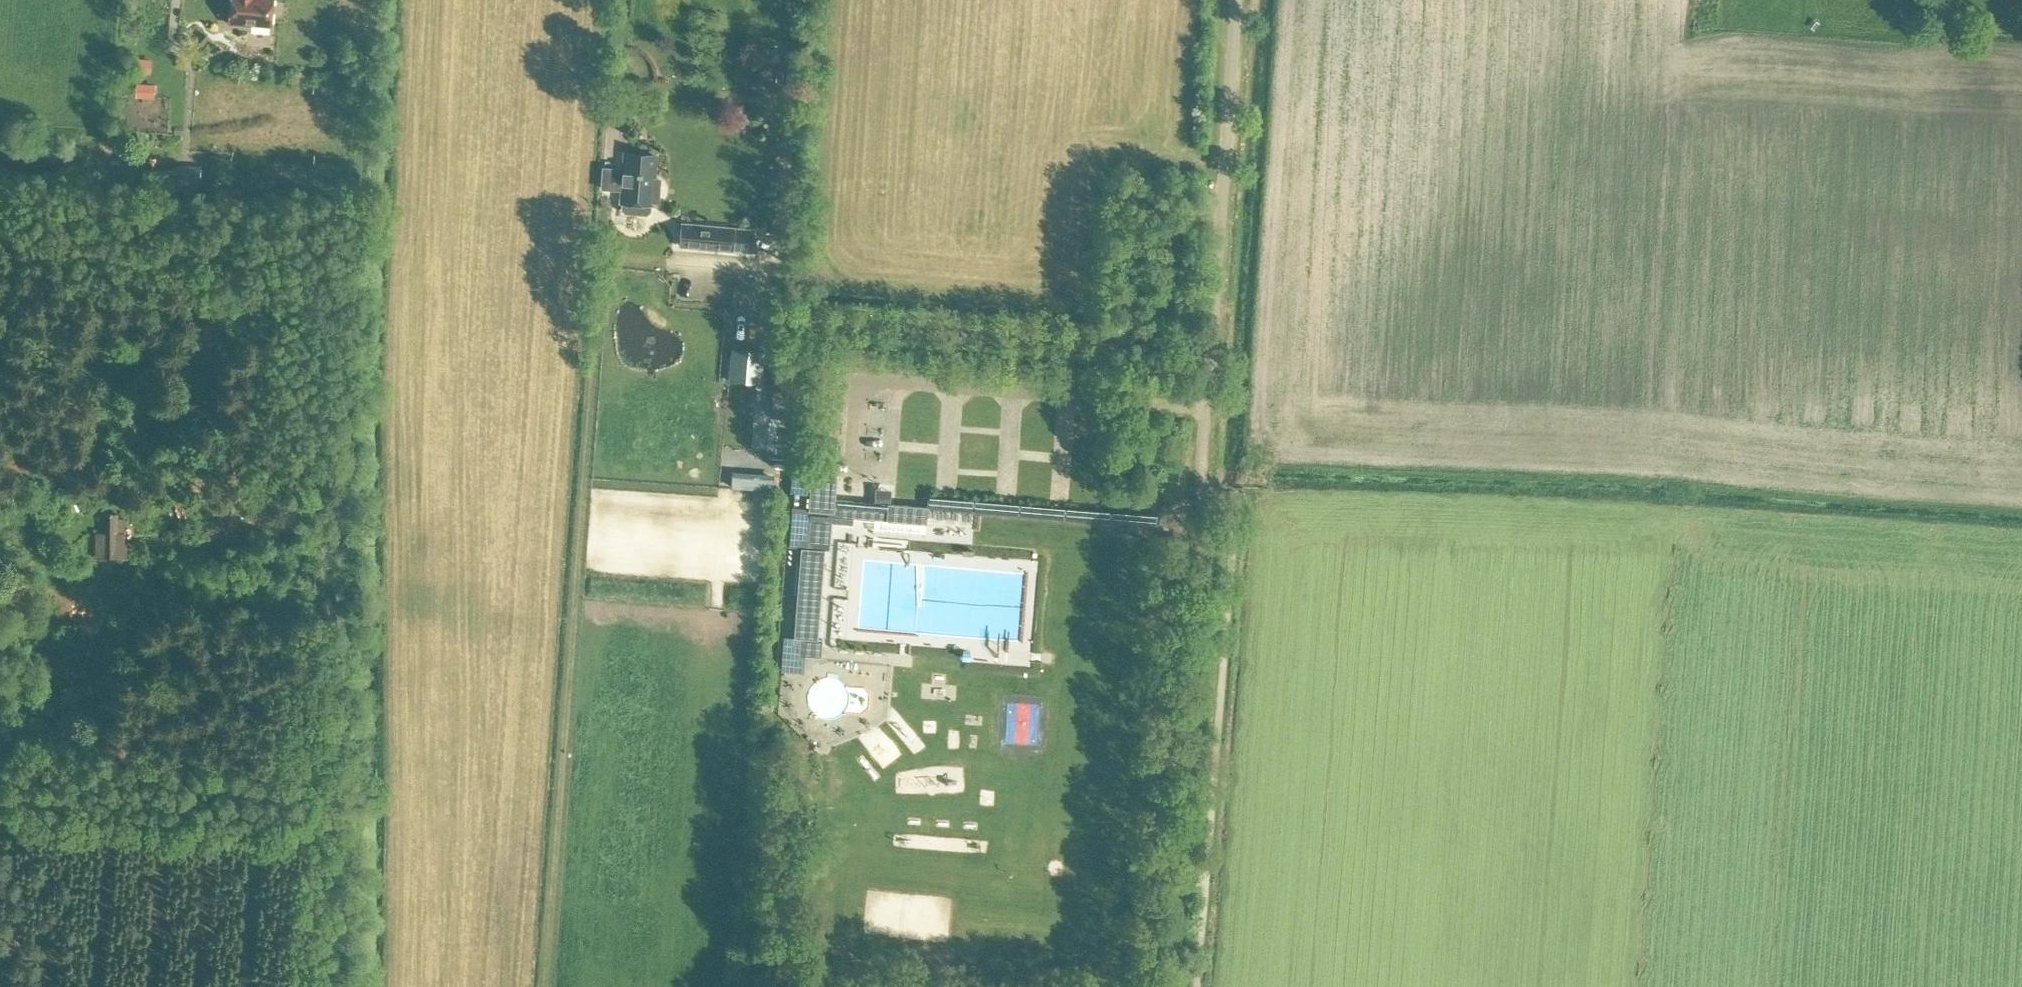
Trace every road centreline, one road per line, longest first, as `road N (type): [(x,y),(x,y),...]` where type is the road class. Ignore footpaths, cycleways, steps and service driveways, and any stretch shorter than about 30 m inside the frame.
road 1 (unclassified): [(1203,505),(1238,0)]
road 2 (track): [(1203,505),(1176,986)]

